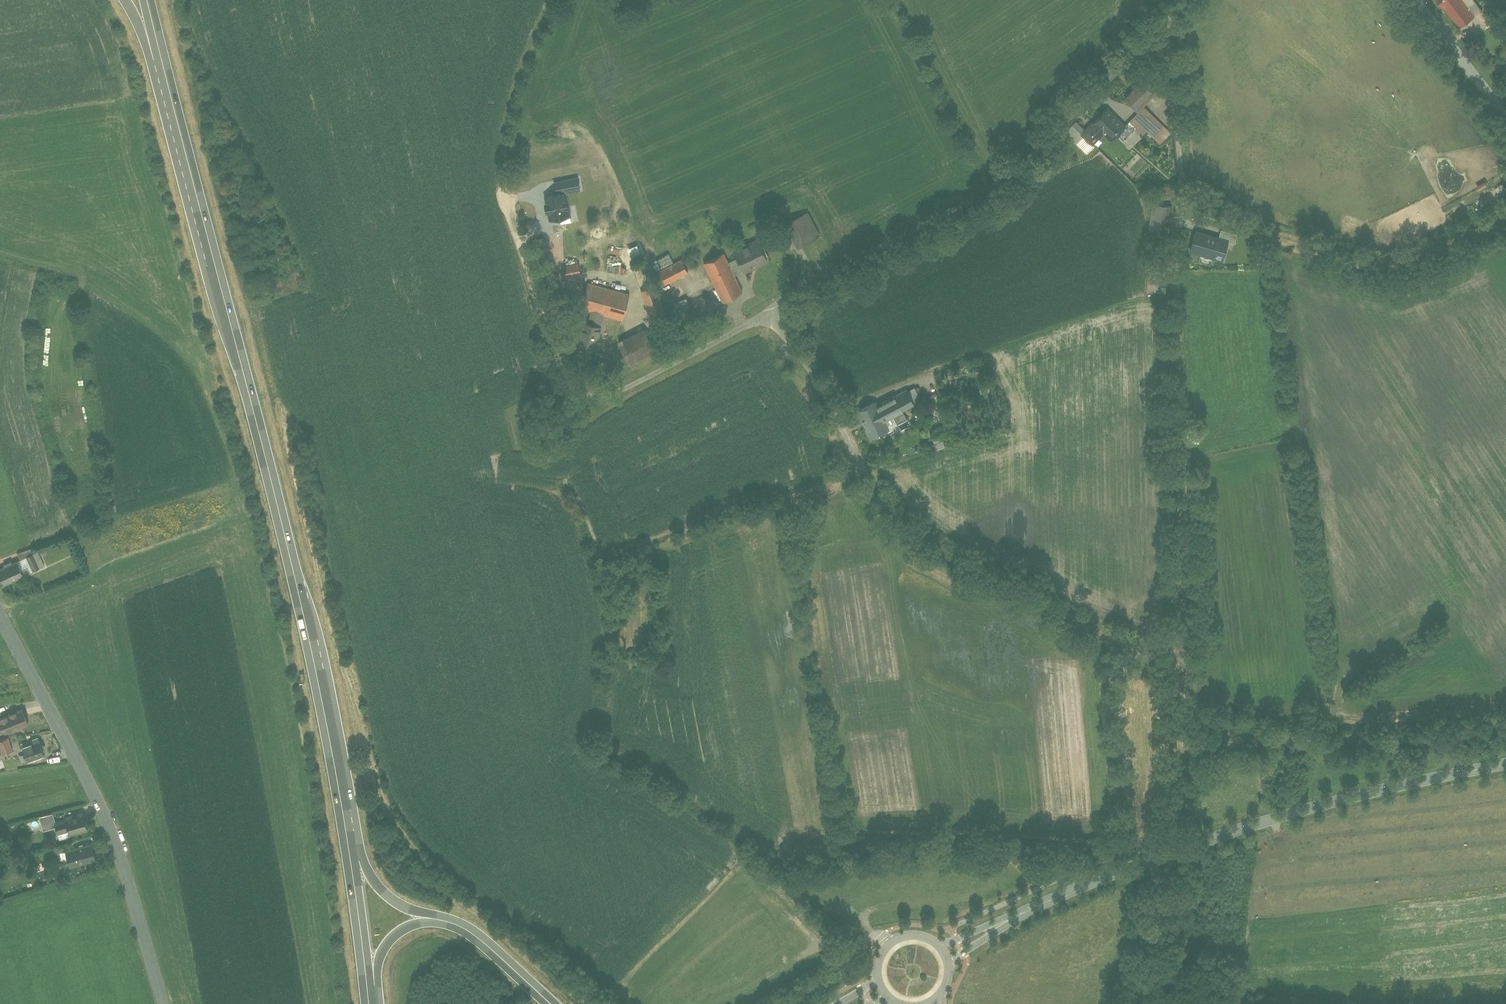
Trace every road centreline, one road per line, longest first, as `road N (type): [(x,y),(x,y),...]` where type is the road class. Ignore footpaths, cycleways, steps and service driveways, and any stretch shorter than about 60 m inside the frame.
road 1 (track): [(1189,770),(1176,337),(1181,160),(1167,19)]
road 2 (primary): [(339,787),(296,580),(171,97)]
road 3 (tertiary): [(945,954),(1030,910),(1221,836),(1505,764)]
road 4 (unclassified): [(766,312),(976,198),(1187,0)]
road 5 (residential): [(0,615),(106,818),(167,1003)]
road 6 (track): [(868,483),(1008,580),(1182,670)]
road 7 (track): [(1179,193),(1370,262),(1407,266),(1505,221)]
road 8 (track): [(1189,770),(1323,767),(1505,722)]
road 9 (primary): [(368,1003),(339,787)]
road 10 (unclassified): [(766,312),(832,403),(868,483)]
road 11 (primary): [(458,926),(397,904),(378,887),(339,787)]
road 12 (unclassified): [(606,398),(766,312)]
road 13 (track): [(589,1003),(452,896)]
road 14 (unclassified): [(1418,0),(1505,116)]
road 15 (primary): [(380,1003),(380,961),(395,937),(424,923),(458,926)]
road 16 (track): [(890,945),(865,938),(833,979),(790,1003)]
road 17 (primary): [(458,926),(554,1003)]

